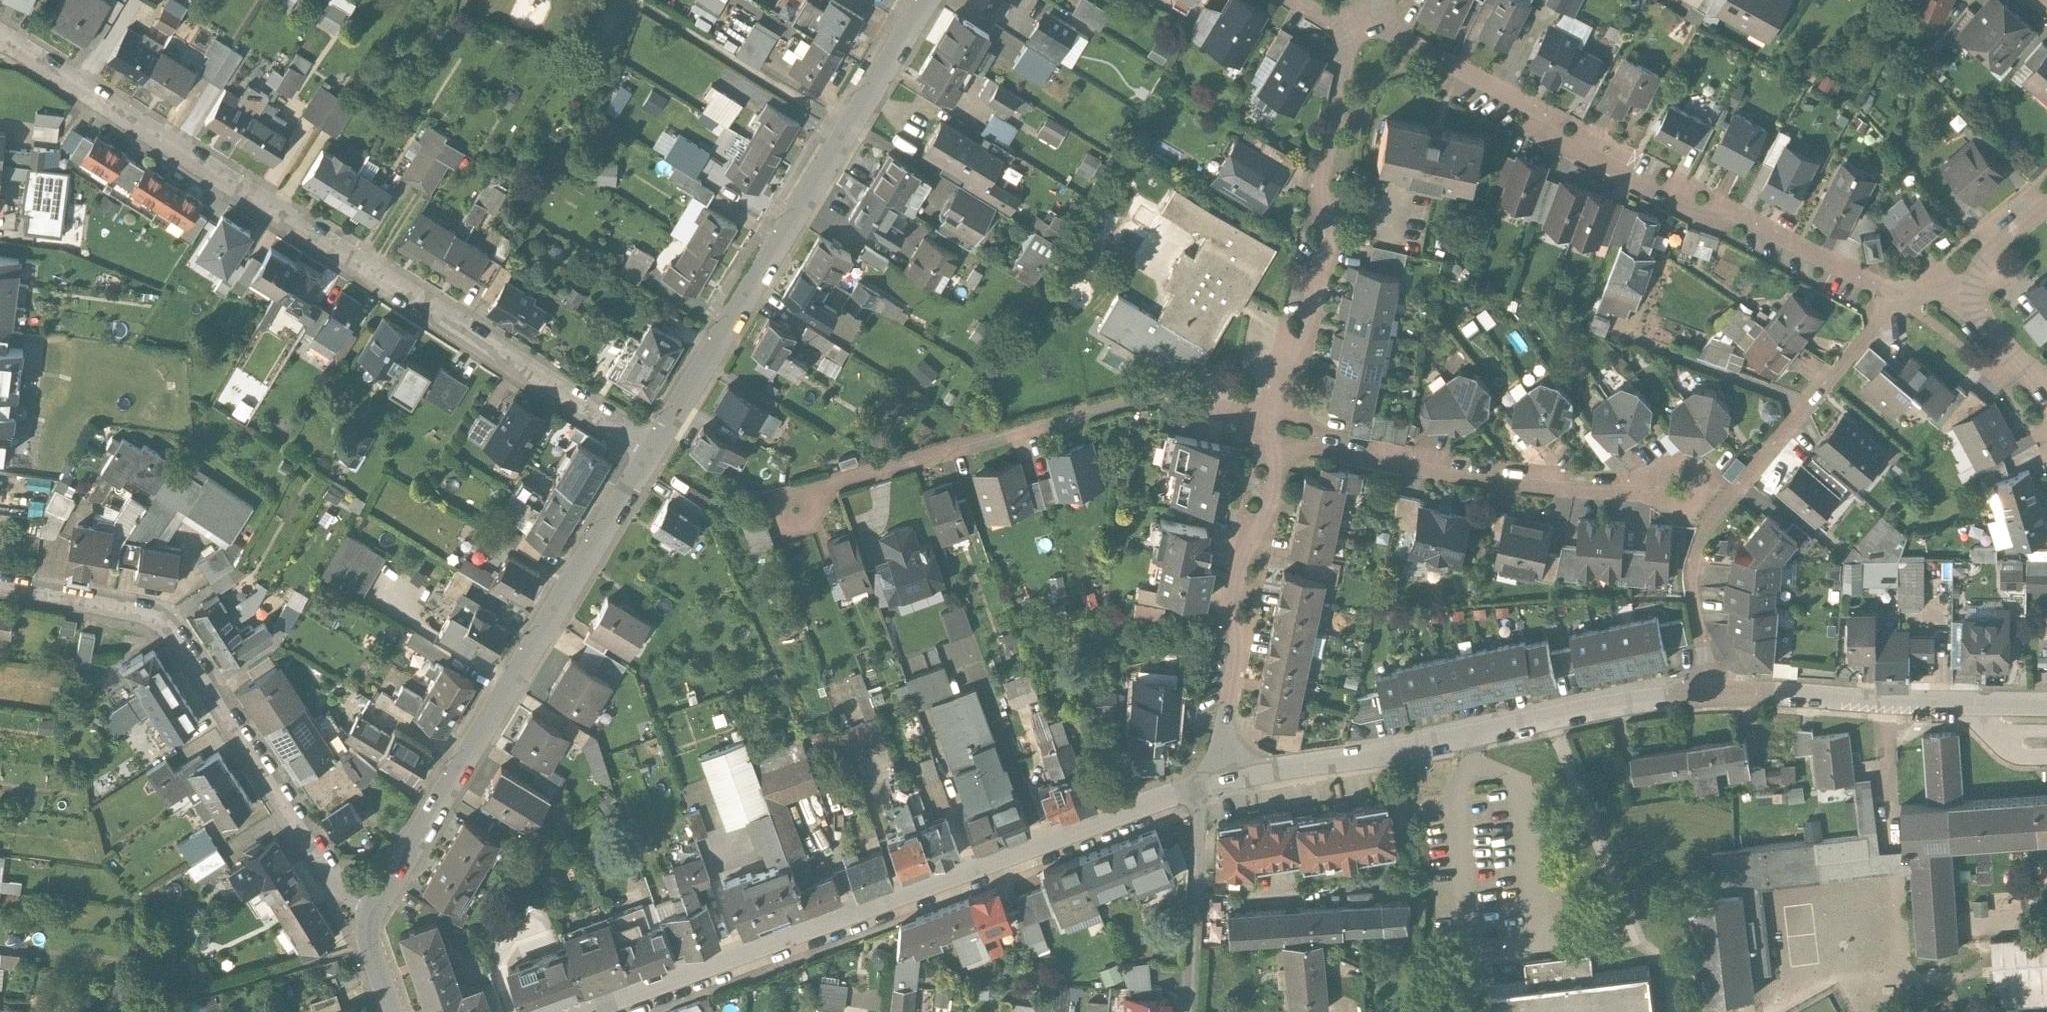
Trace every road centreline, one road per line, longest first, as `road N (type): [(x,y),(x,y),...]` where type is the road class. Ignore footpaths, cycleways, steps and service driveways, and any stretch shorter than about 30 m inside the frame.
road 1 (residential): [(651,448),(0,38)]
road 2 (residential): [(1207,781),(578,1011)]
road 3 (residential): [(1356,24),(1679,204),(1894,293)]
road 4 (residential): [(372,904),(651,448)]
road 5 (residential): [(651,448),(927,0)]
road 6 (residential): [(0,586),(138,612),(173,633),(335,879),(372,904)]
road 7 (residential): [(1715,688),(1207,781)]
road 8 (residential): [(815,491),(1144,394),(1242,415),(1272,442)]
road 9 (residential): [(1272,442),(1729,494)]
road 10 (residential): [(1272,442),(1356,24)]
road 11 (residential): [(1207,781),(1272,442)]
road 12 (residential): [(2046,703),(1715,688)]
road 13 (residential): [(1894,293),(1729,494)]
road 14 (residential): [(1729,494),(1698,544),(1693,593),(1697,647),(1715,688)]
road 15 (residential): [(1195,897),(1343,887)]

